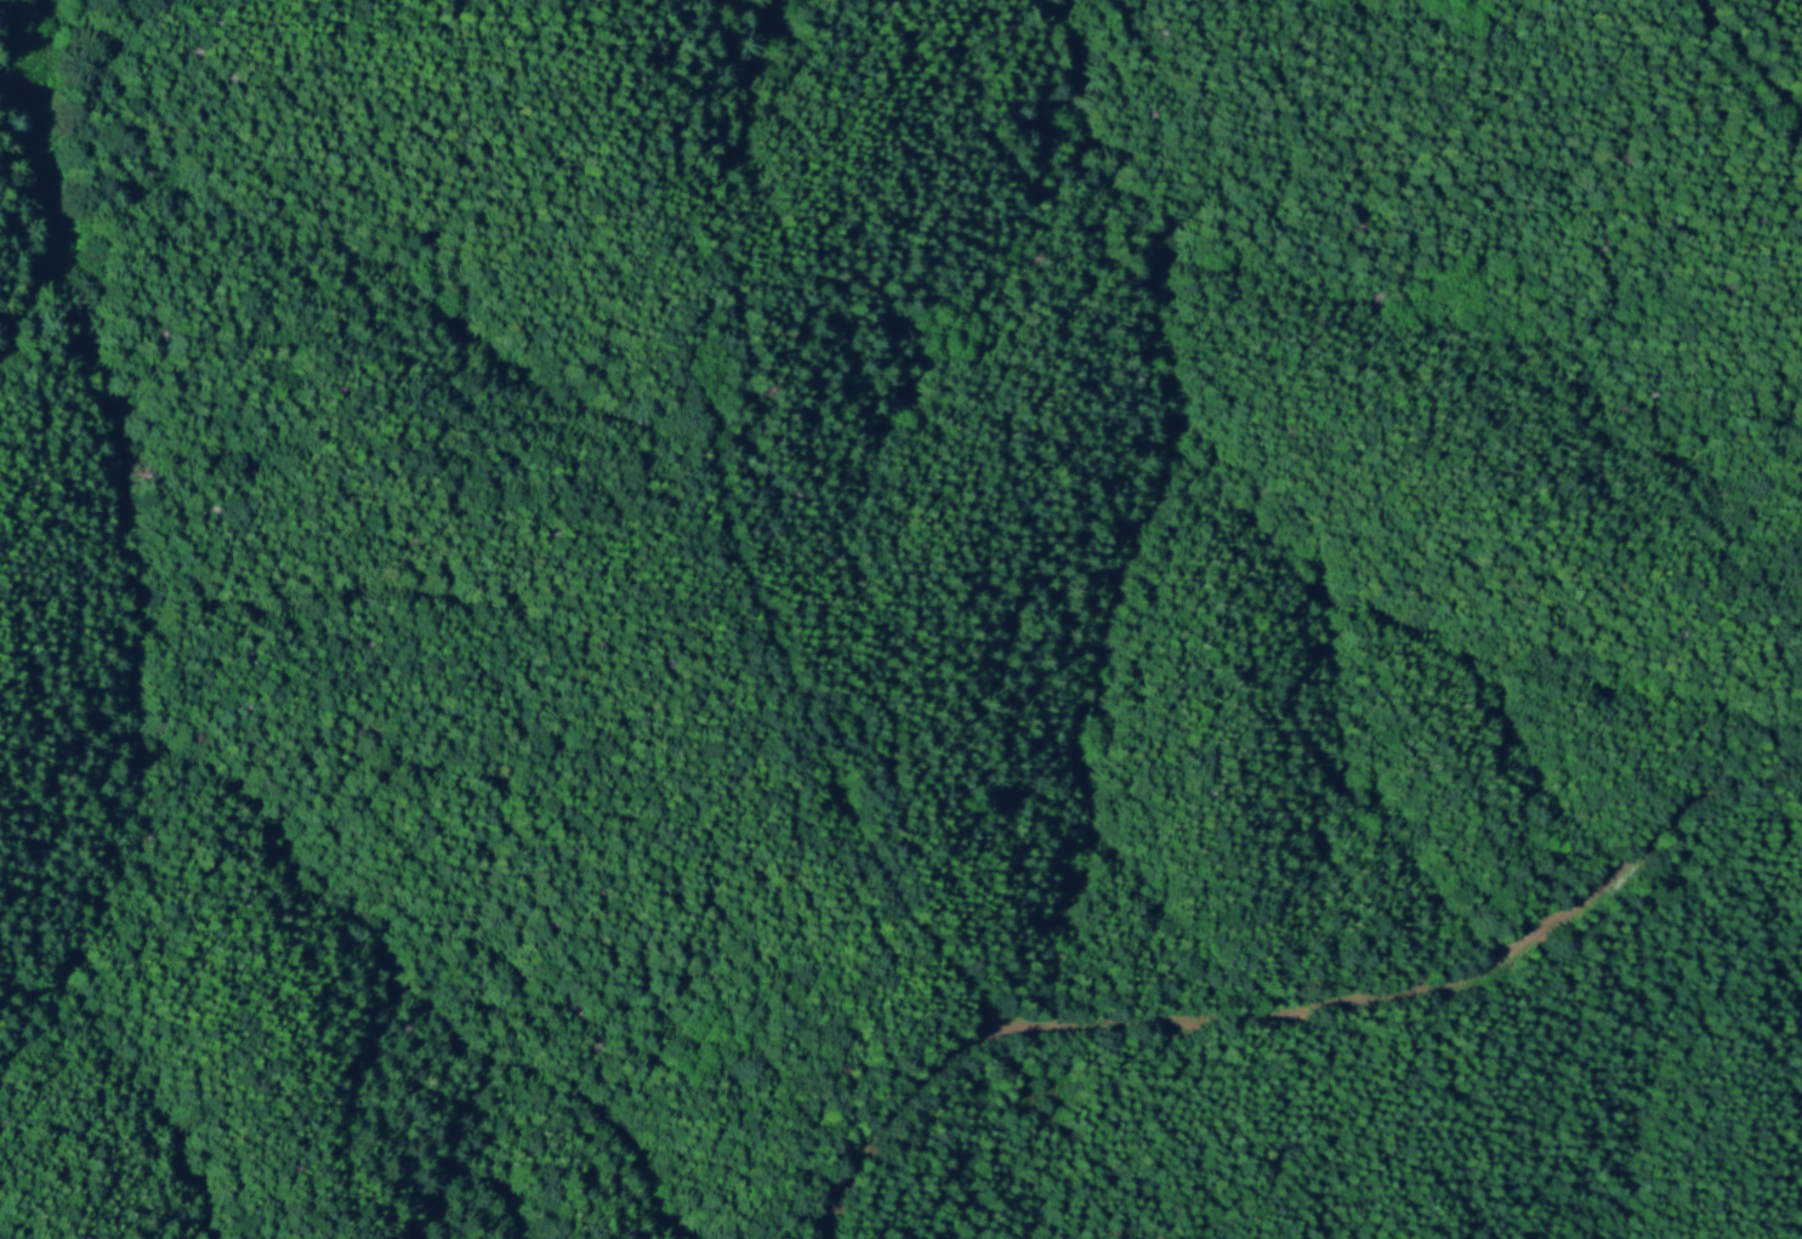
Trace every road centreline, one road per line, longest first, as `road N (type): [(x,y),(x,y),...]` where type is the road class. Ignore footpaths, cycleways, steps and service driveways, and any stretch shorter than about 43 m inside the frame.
road 1 (residential): [(1351,0),(1588,507),(1702,650),(1801,601)]

